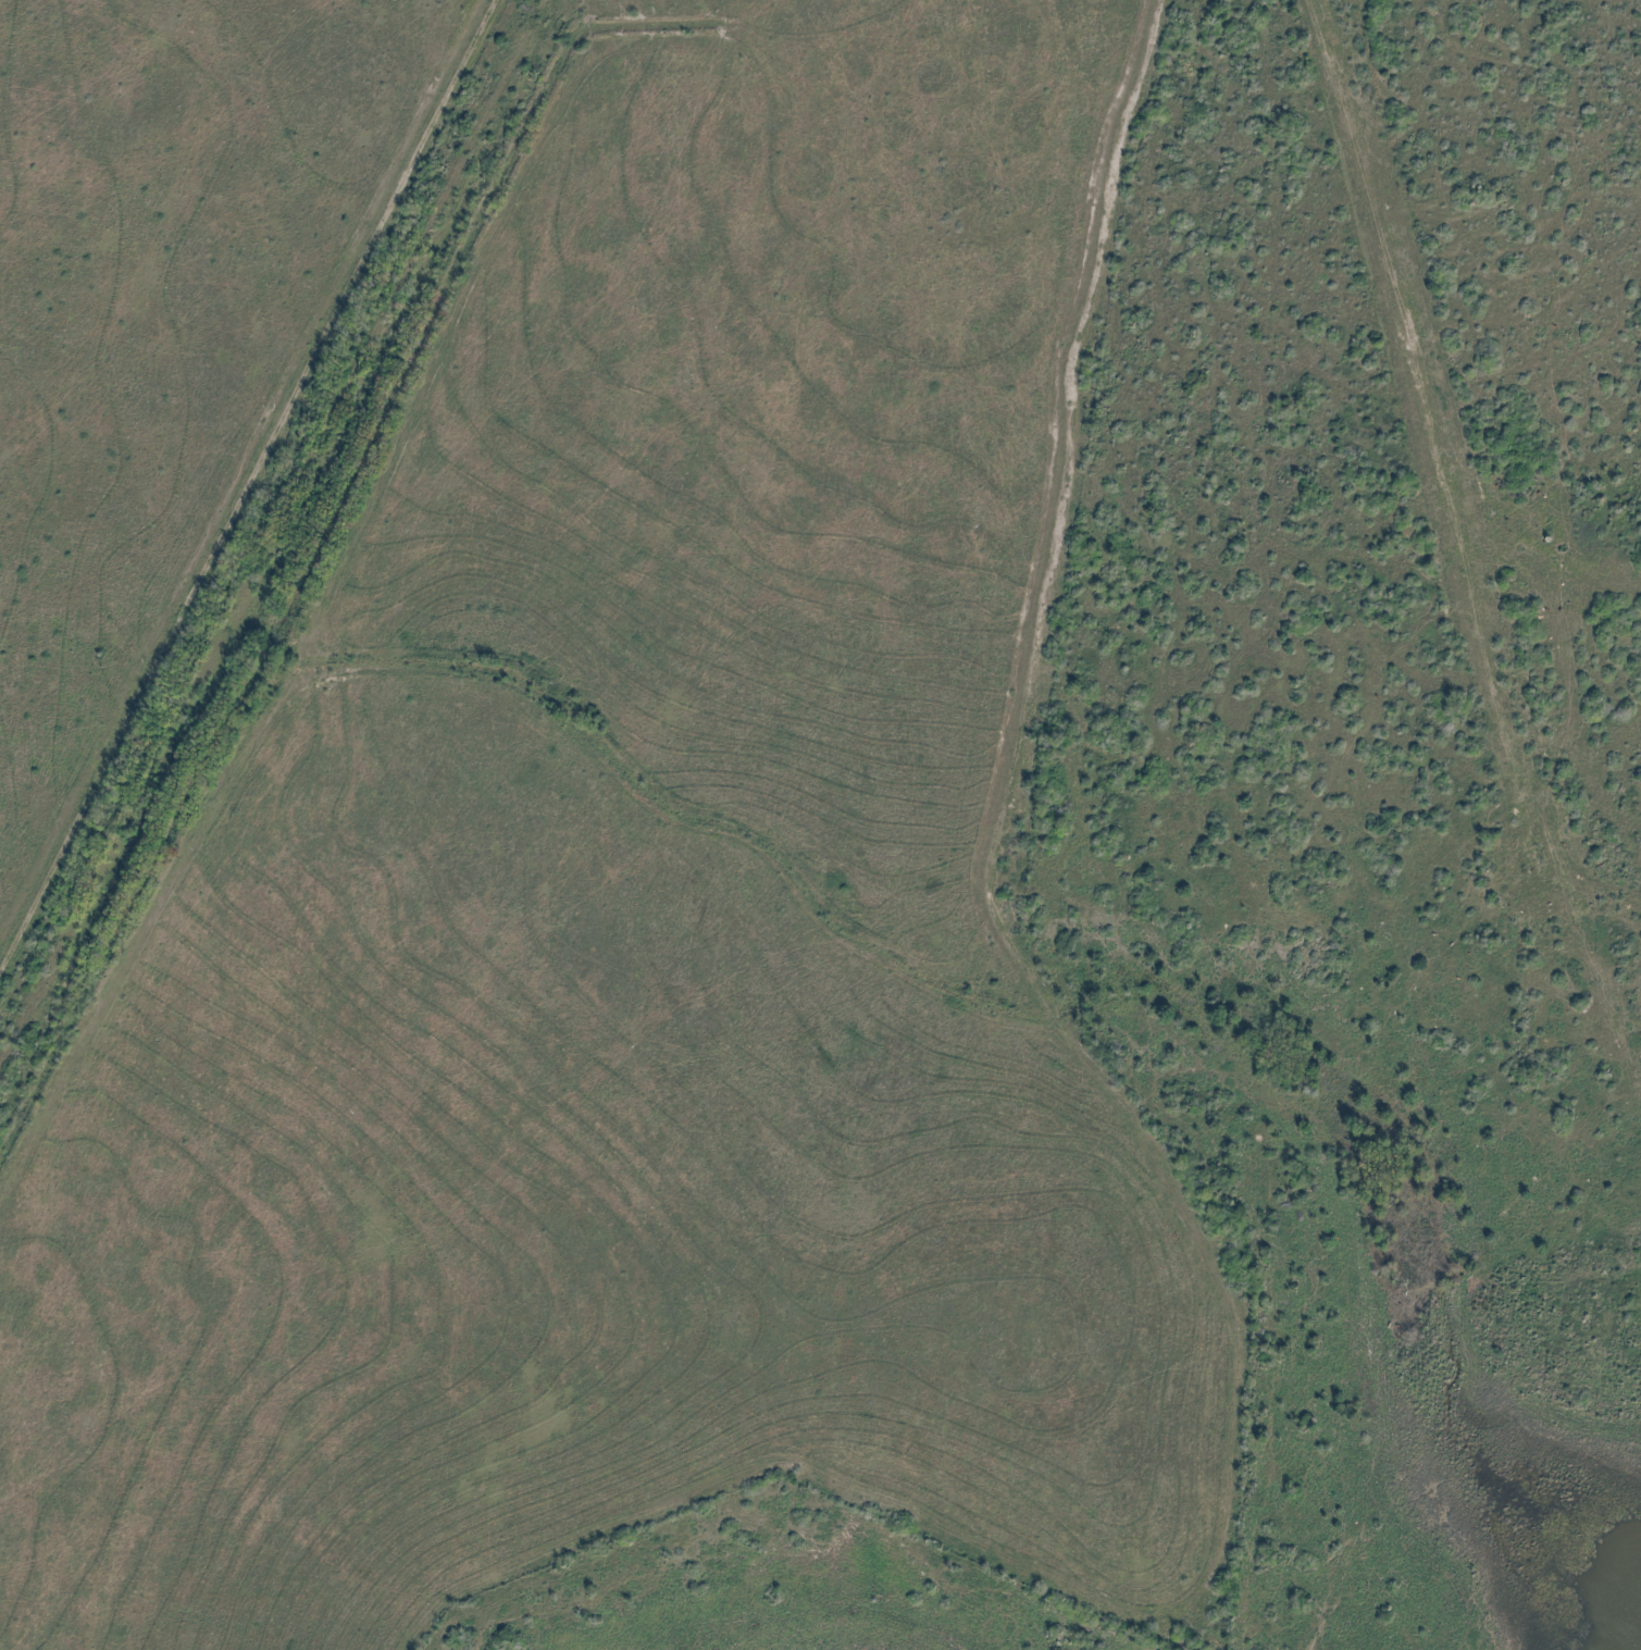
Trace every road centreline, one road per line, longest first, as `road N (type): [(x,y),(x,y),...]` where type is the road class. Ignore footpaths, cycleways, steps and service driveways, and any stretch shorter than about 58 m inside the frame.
road 1 (track): [(1320,0),(1543,849)]

